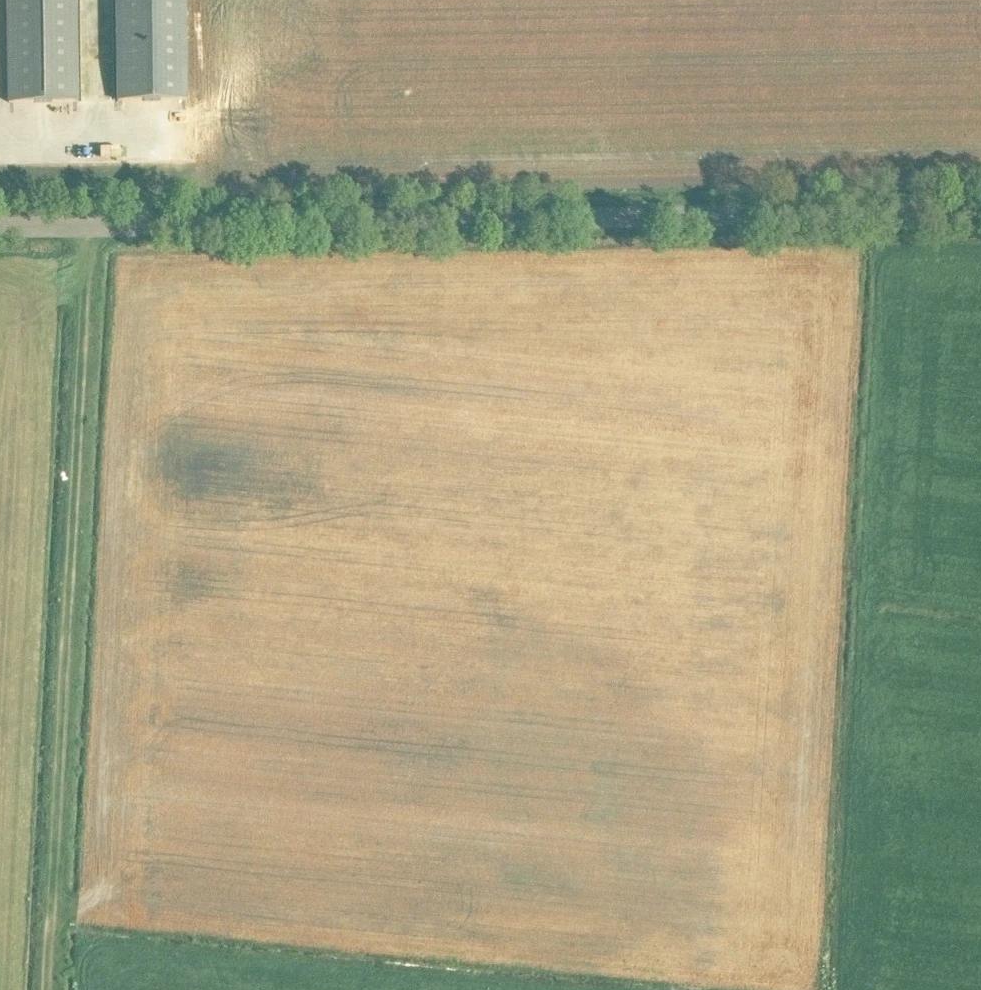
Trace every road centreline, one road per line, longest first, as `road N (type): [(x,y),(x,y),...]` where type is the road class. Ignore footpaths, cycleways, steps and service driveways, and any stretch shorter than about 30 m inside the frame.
road 1 (tertiary): [(0,228),(980,211)]
road 2 (track): [(90,227),(50,989)]

